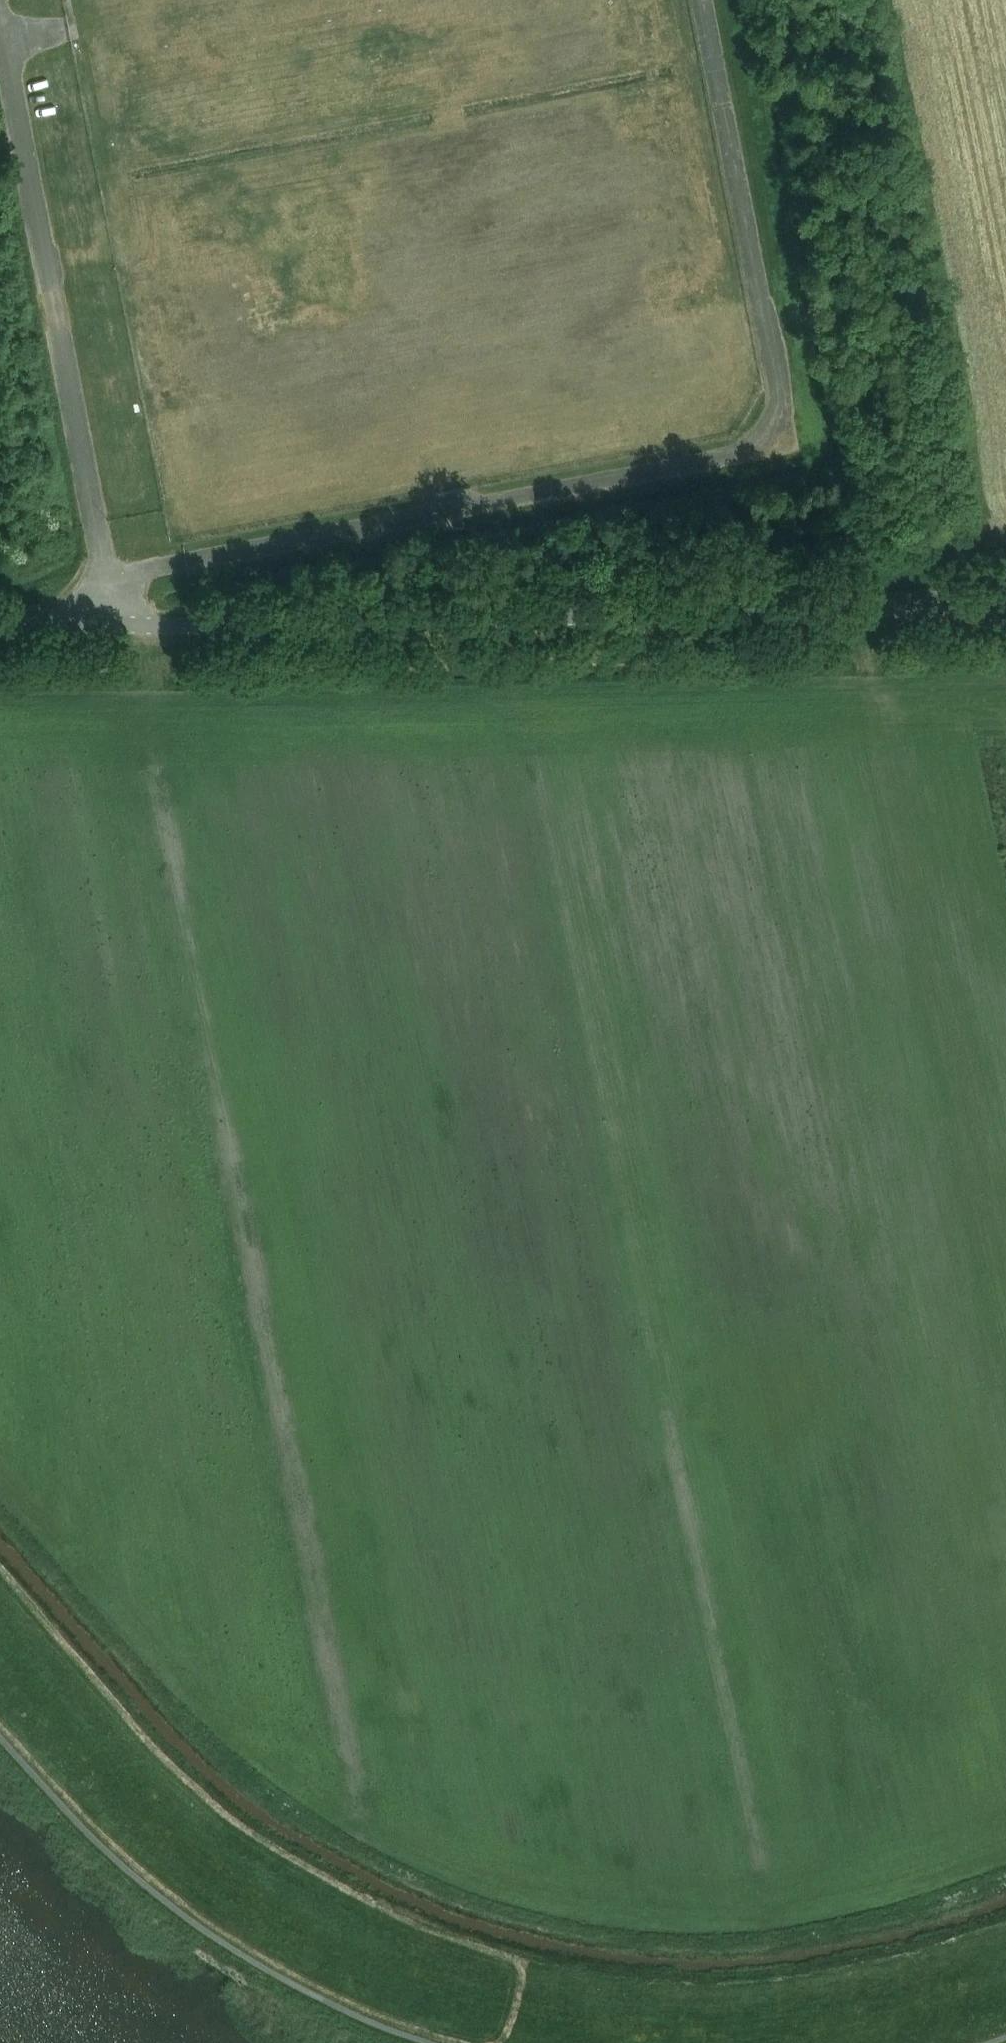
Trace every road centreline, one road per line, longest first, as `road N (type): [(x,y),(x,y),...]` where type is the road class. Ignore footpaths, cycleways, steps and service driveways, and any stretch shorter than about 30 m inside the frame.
road 1 (unclassified): [(0,629),(1005,605)]

